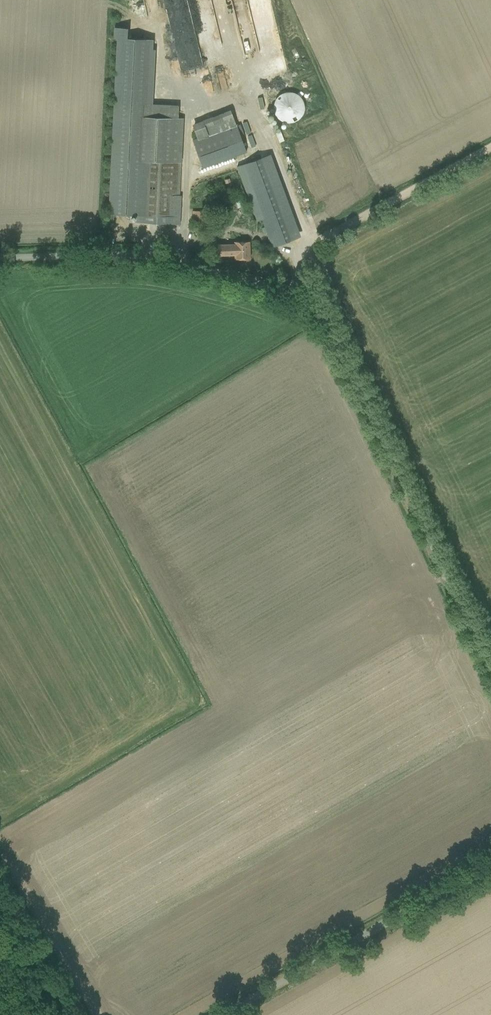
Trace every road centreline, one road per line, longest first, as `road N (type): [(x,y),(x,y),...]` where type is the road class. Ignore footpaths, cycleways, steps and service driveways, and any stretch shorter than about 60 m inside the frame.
road 1 (unclassified): [(490,685),(313,309),(243,279),(142,264),(0,268)]
road 2 (unclassified): [(219,1014),(490,865)]

